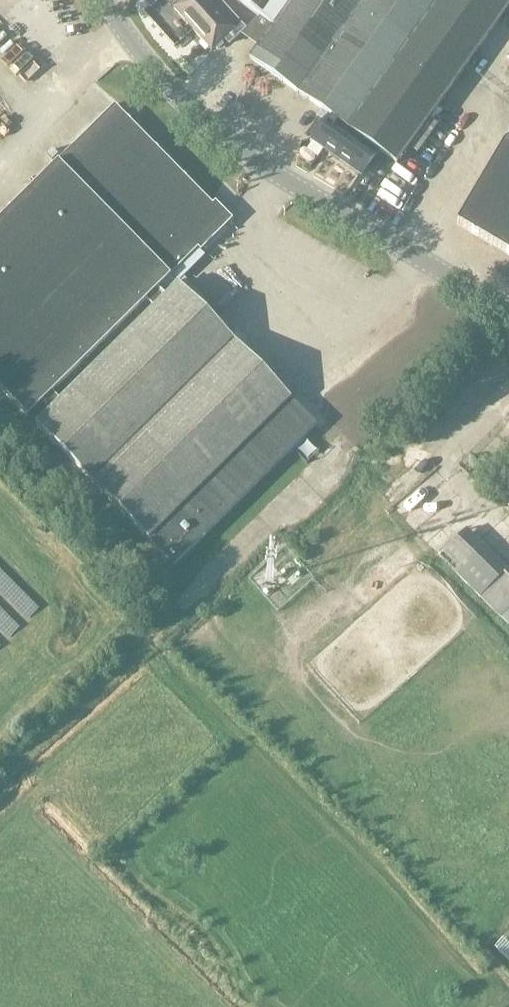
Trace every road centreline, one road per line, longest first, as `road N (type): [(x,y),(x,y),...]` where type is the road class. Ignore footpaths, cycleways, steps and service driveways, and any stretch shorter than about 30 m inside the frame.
road 1 (unclassified): [(508,312),(245,155),(171,91),(102,0)]

